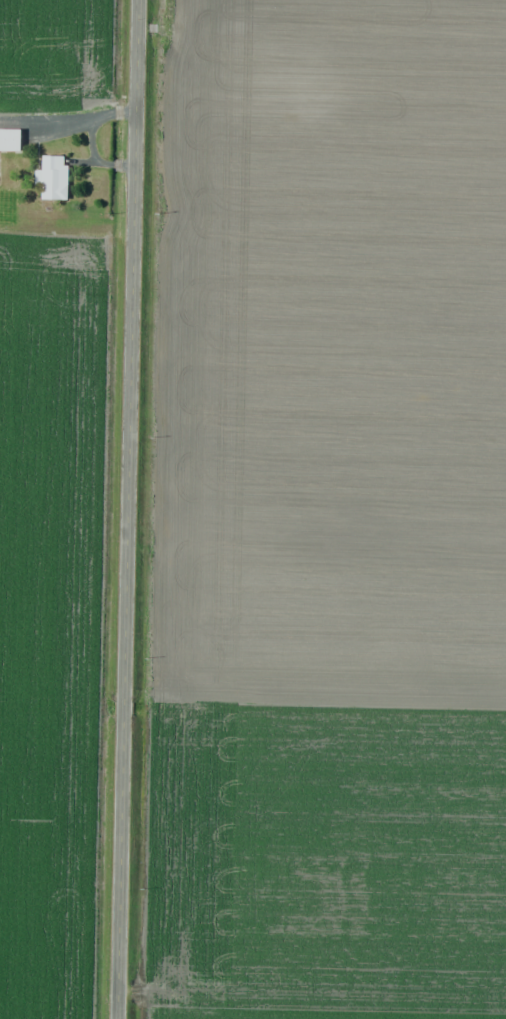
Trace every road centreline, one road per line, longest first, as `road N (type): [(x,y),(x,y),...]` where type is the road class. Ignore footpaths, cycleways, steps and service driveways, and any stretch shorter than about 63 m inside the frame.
road 1 (tertiary): [(136,0),(112,1018)]

